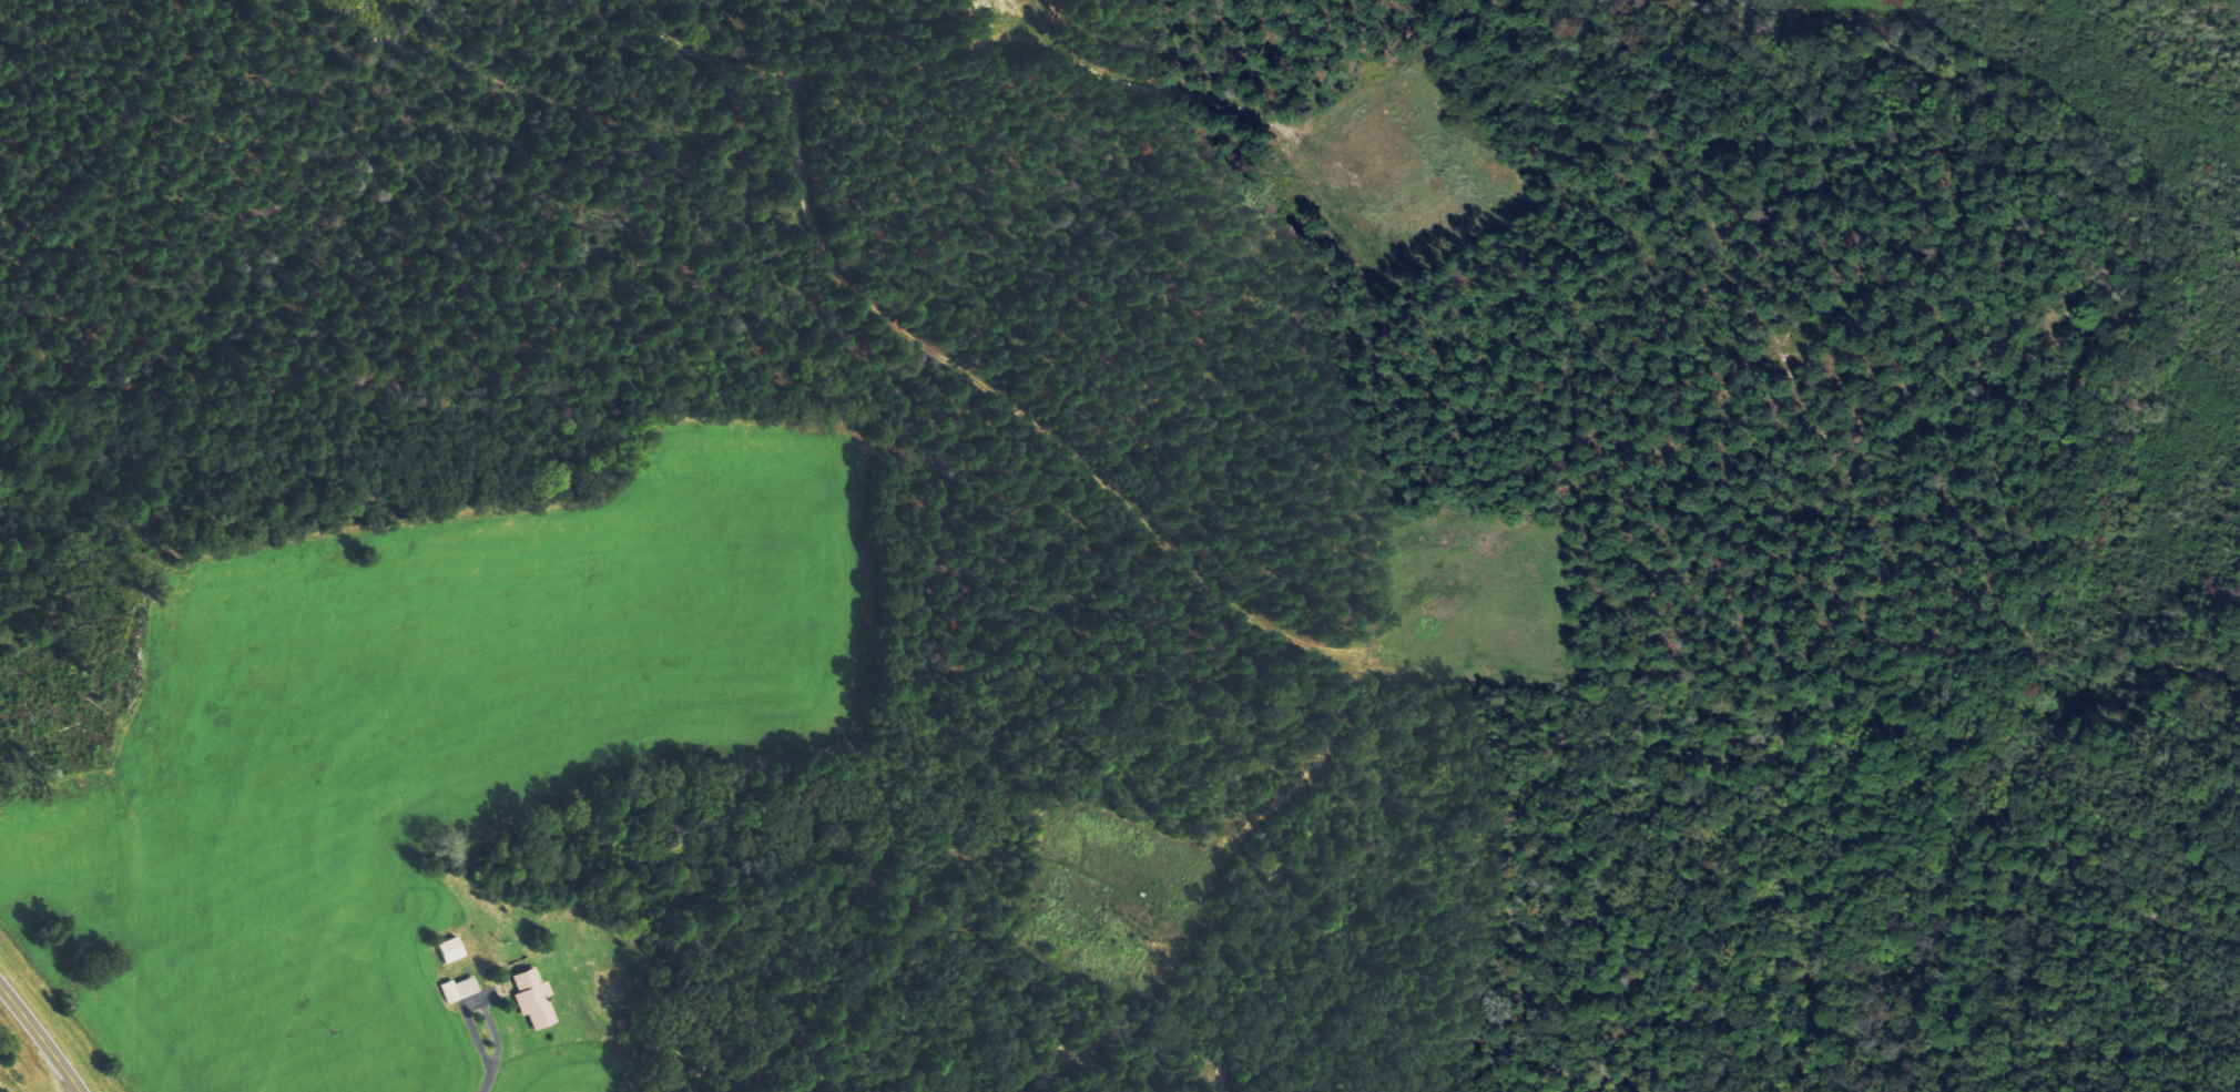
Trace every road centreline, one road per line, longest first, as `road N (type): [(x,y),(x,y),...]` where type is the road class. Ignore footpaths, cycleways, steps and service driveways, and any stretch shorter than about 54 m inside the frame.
road 1 (secondary): [(0,973),(79,1091)]

